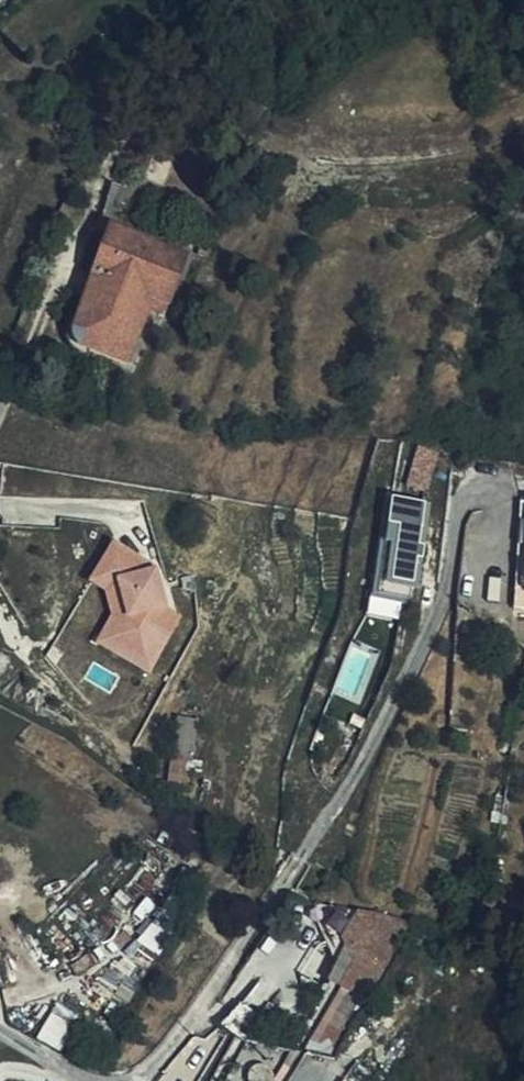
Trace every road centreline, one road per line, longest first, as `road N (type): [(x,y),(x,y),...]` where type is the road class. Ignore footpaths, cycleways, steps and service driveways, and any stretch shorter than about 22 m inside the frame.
road 1 (residential): [(0,417),(92,214)]

